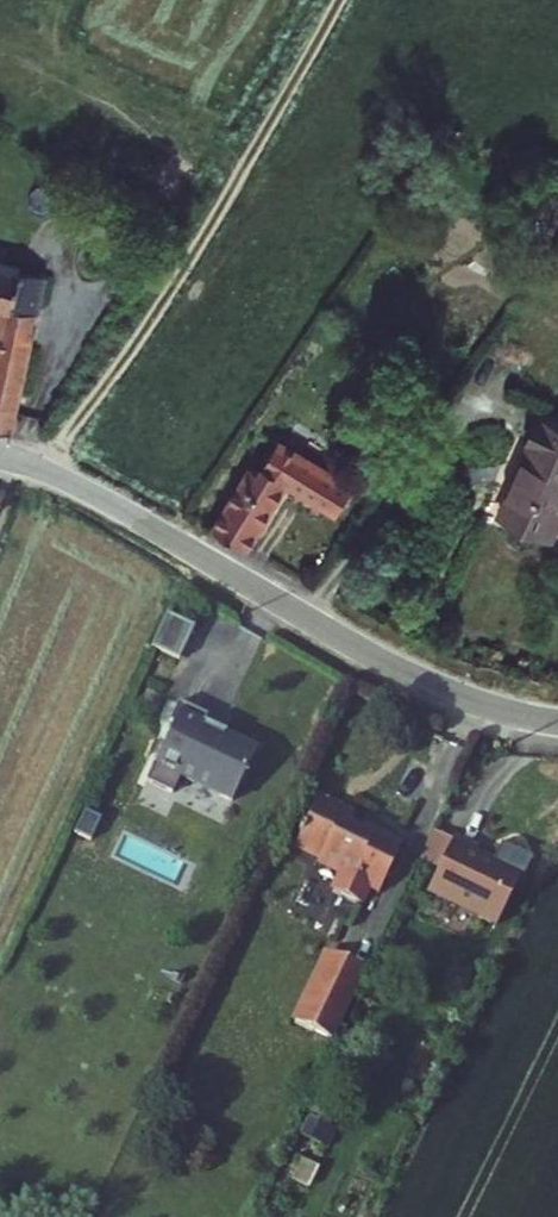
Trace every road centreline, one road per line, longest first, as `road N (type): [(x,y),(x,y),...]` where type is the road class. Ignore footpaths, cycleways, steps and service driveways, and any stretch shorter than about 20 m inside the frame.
road 1 (residential): [(557,721),(478,702),(404,670),(76,487),(0,456)]
road 2 (track): [(37,467),(116,377),(344,0)]

